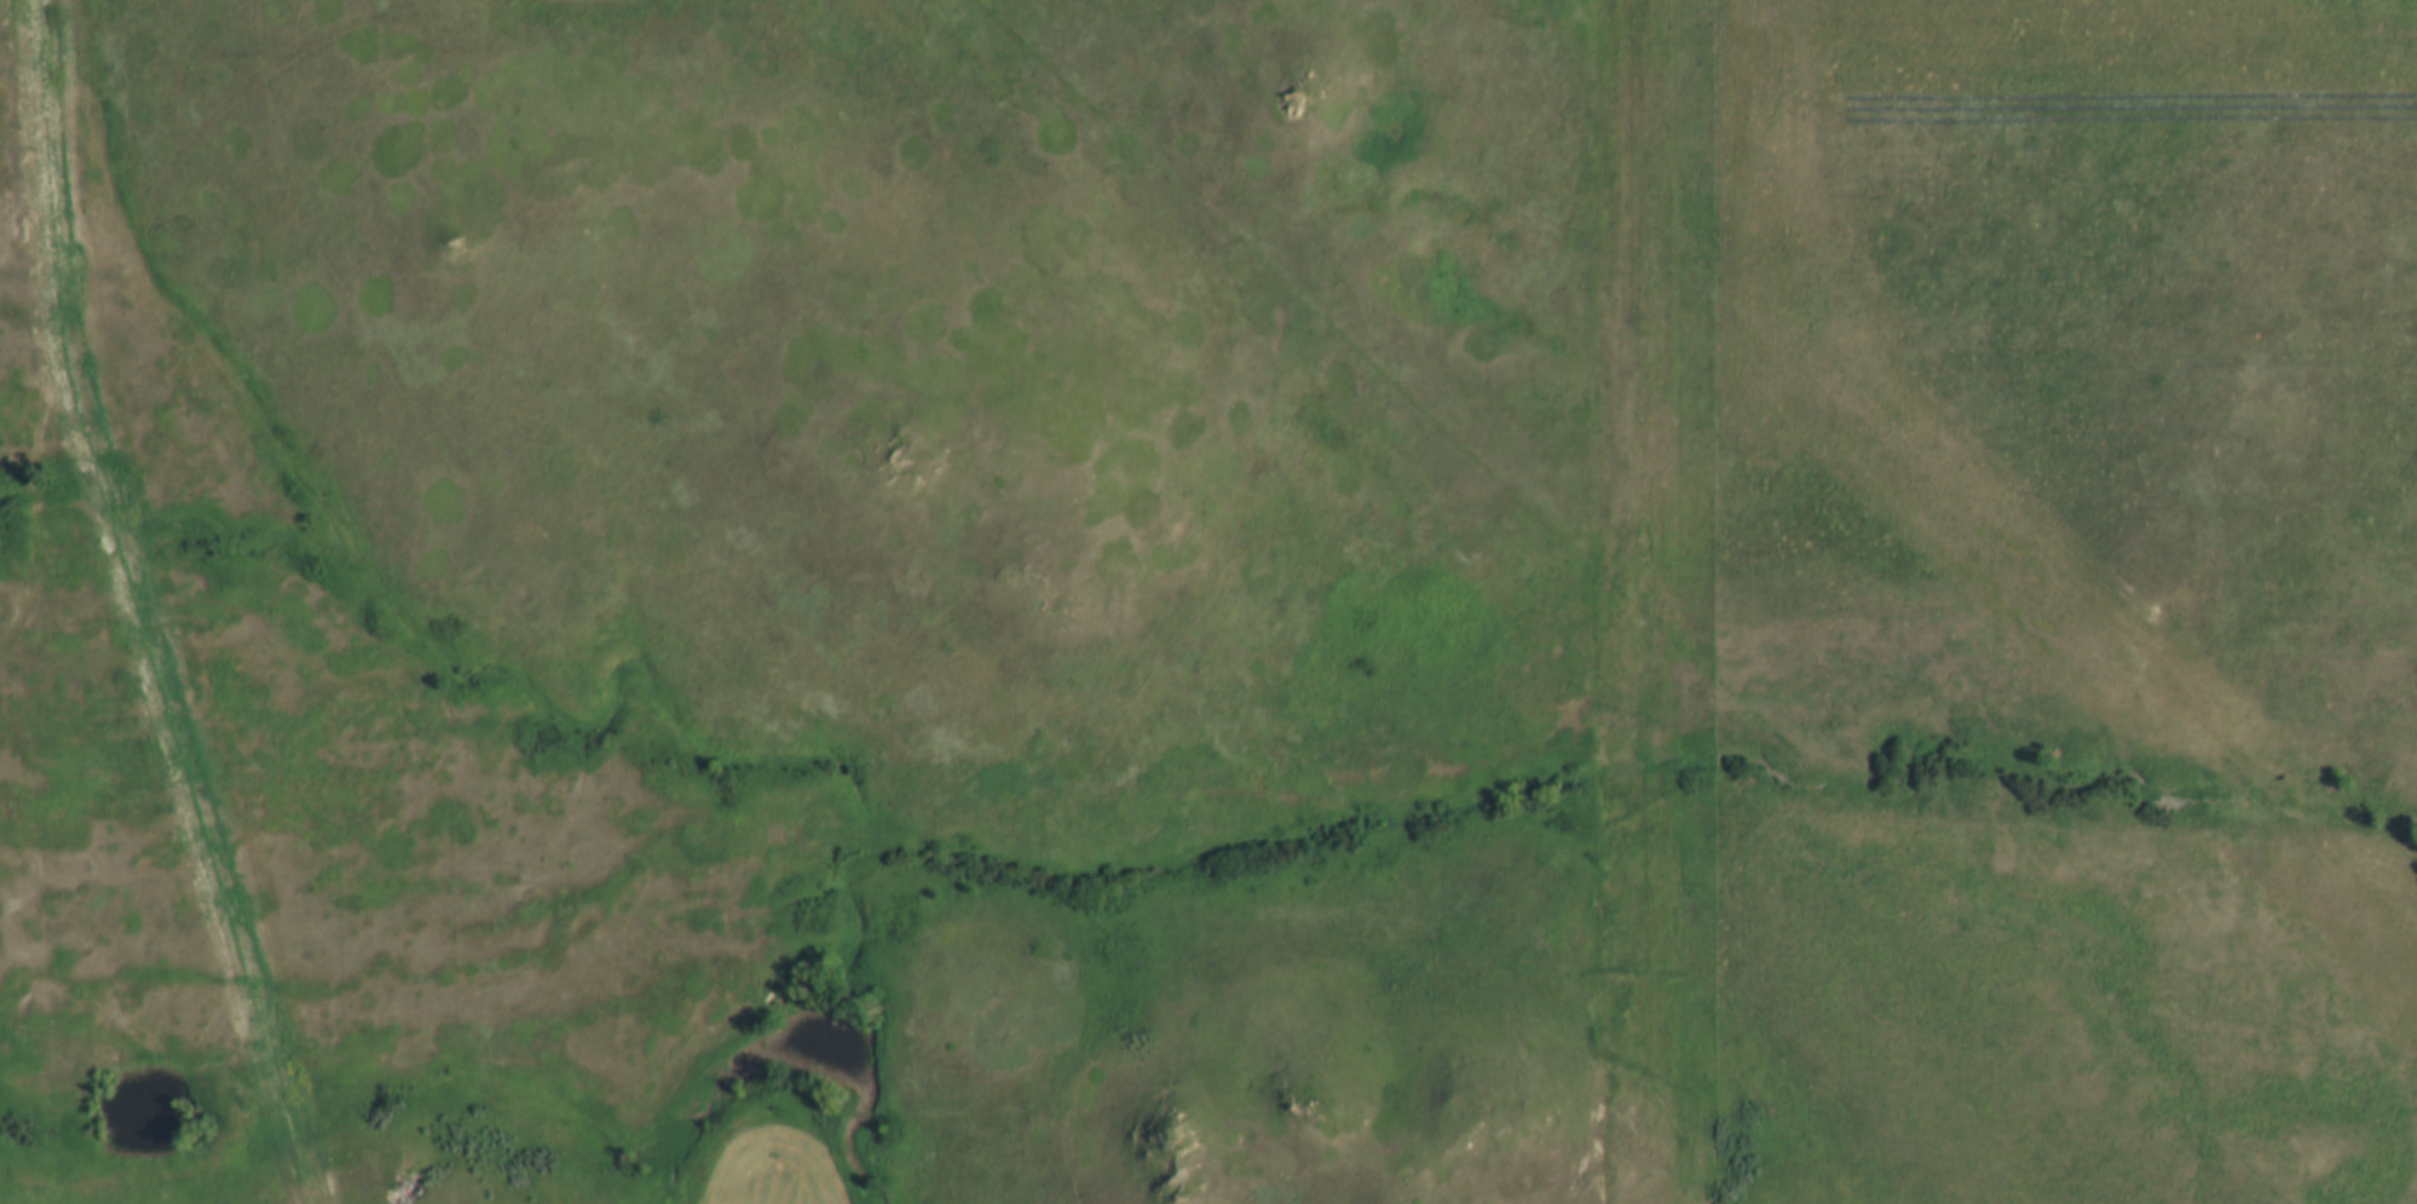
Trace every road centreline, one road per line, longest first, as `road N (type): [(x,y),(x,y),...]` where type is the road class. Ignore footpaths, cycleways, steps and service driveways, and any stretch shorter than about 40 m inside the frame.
road 1 (track): [(627,0),(404,13),(354,29),(296,56),(180,159),(132,269),(45,398),(24,484),(34,520),(30,553),(0,639)]

